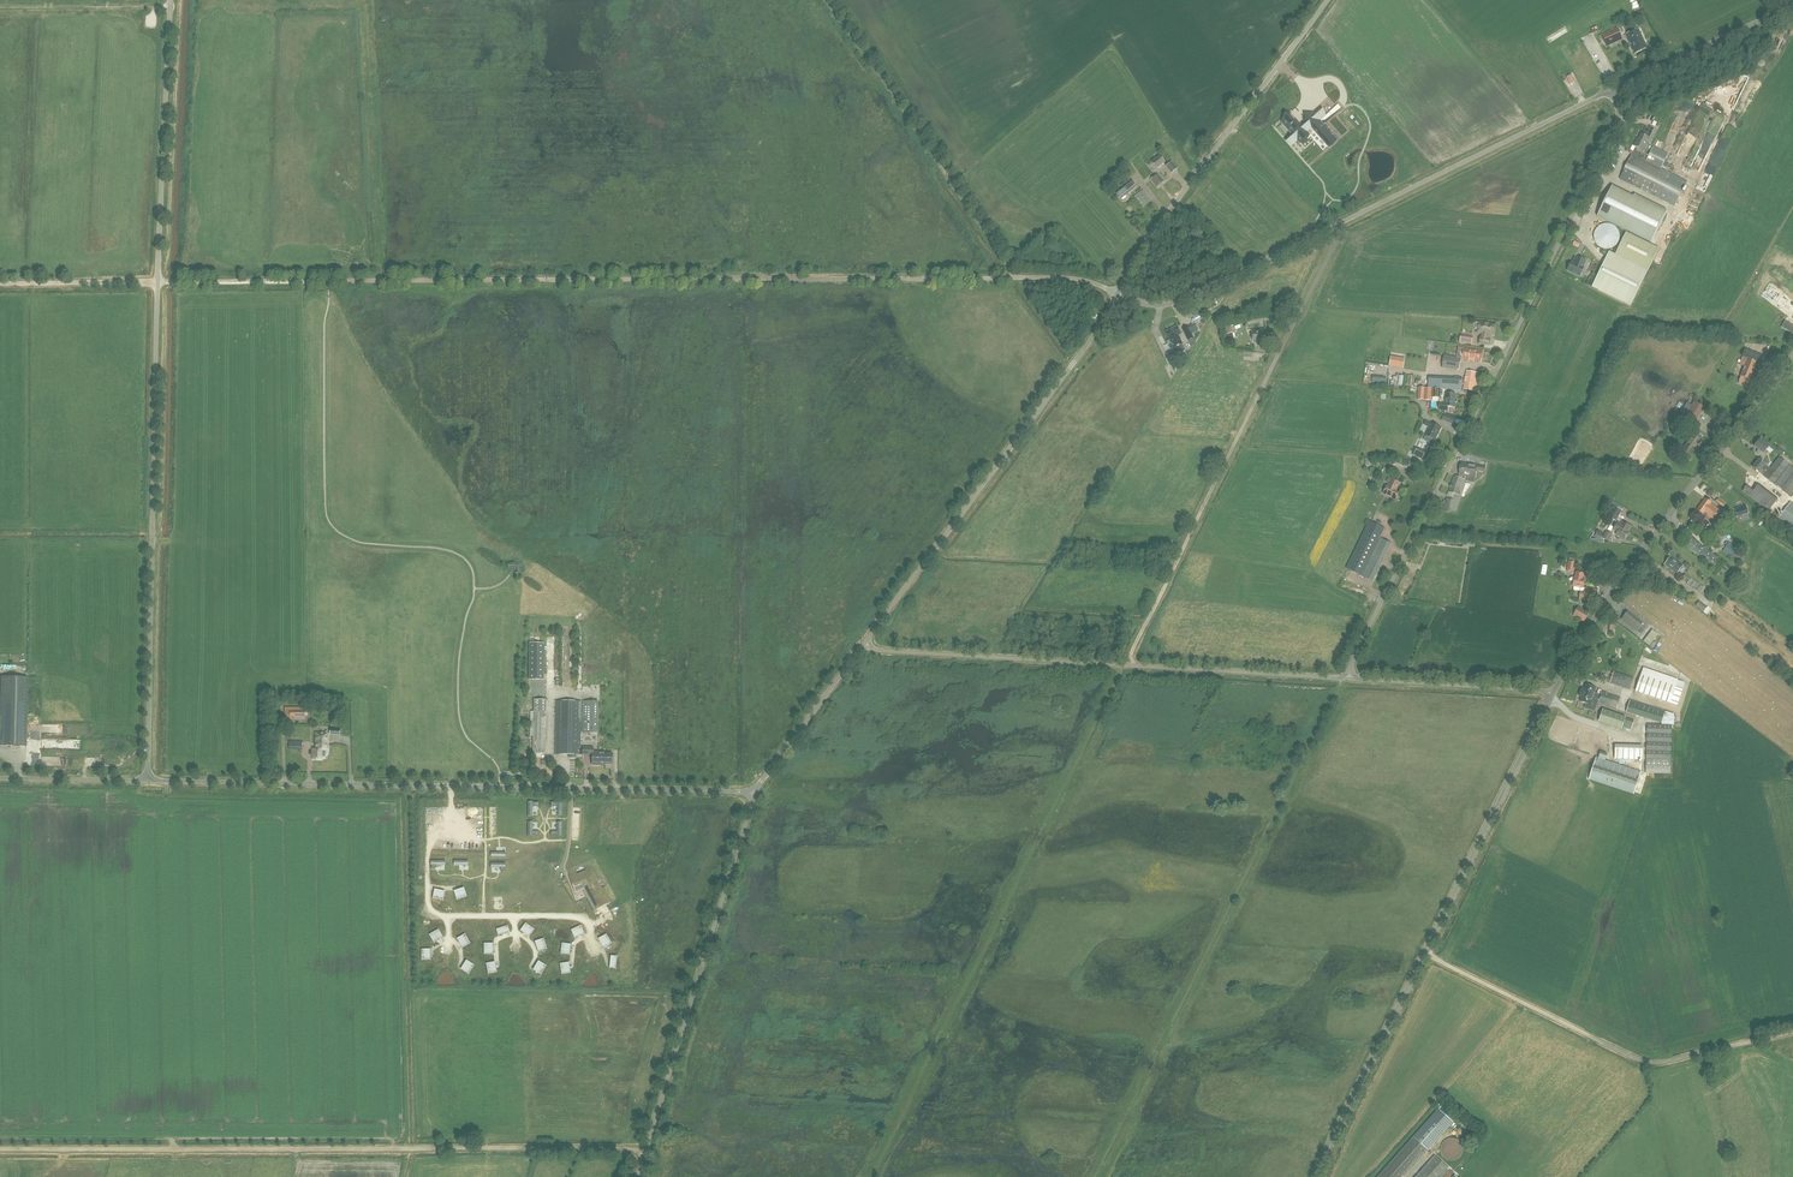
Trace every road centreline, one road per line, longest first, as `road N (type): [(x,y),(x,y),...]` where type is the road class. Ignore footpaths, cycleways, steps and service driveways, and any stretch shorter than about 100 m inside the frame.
road 1 (track): [(1336,226),(1334,243),(873,1176)]
road 2 (unclassified): [(148,781),(170,0)]
road 3 (track): [(1016,278),(328,280)]
road 4 (unclassified): [(1343,678),(1612,135),(1611,90)]
road 5 (track): [(0,1148),(647,1148)]
road 6 (unclassified): [(755,793),(148,781)]
road 7 (track): [(1343,678),(1099,1176)]
road 8 (unclassified): [(1118,293),(1149,305),(1176,302),(1611,90)]
road 9 (unclassified): [(1313,1176),(1555,691)]
road 10 (unclassified): [(1343,678),(864,644)]
road 11 (unclassified): [(864,644),(1118,293)]
road 12 (unclassified): [(1555,691),(1620,580),(1792,357)]
road 13 (unclassified): [(638,1176),(755,793)]
road 14 (track): [(1792,1031),(1643,1061),(1425,953)]
road 15 (unclassified): [(1118,293),(1145,242),(1327,0)]
road 16 (track): [(1016,278),(826,0)]
road 17 (unclassified): [(1555,691),(1343,678)]
road 18 (unclassified): [(1611,90),(1792,6)]
road 19 (unclassified): [(755,793),(864,644)]
road 20 (track): [(328,280),(157,280)]
road 21 (track): [(170,8),(0,8)]
road 22 (track): [(0,281),(157,280)]
road 23 (unclassified): [(148,781),(0,778)]

